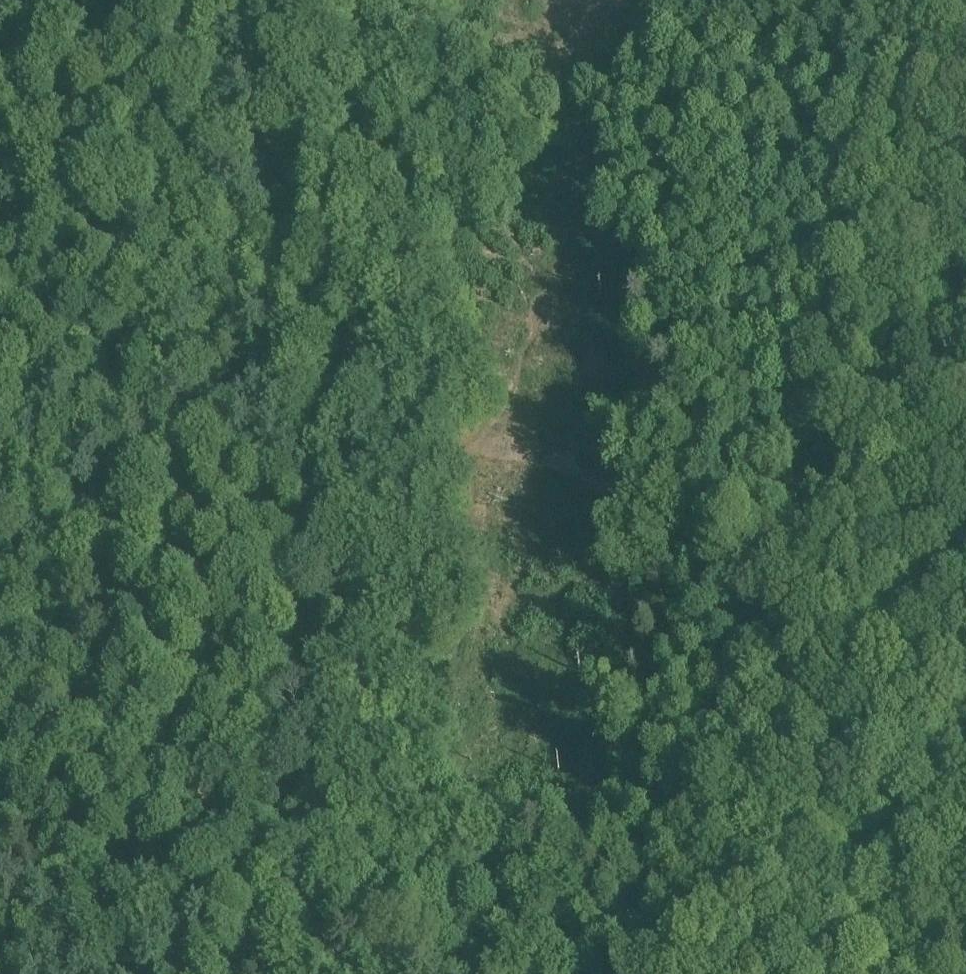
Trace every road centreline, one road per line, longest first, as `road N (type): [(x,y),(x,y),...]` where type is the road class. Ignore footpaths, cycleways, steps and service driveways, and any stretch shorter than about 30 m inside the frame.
road 1 (track): [(692,973),(804,536),(912,0)]
road 2 (track): [(296,973),(146,916),(0,843)]

